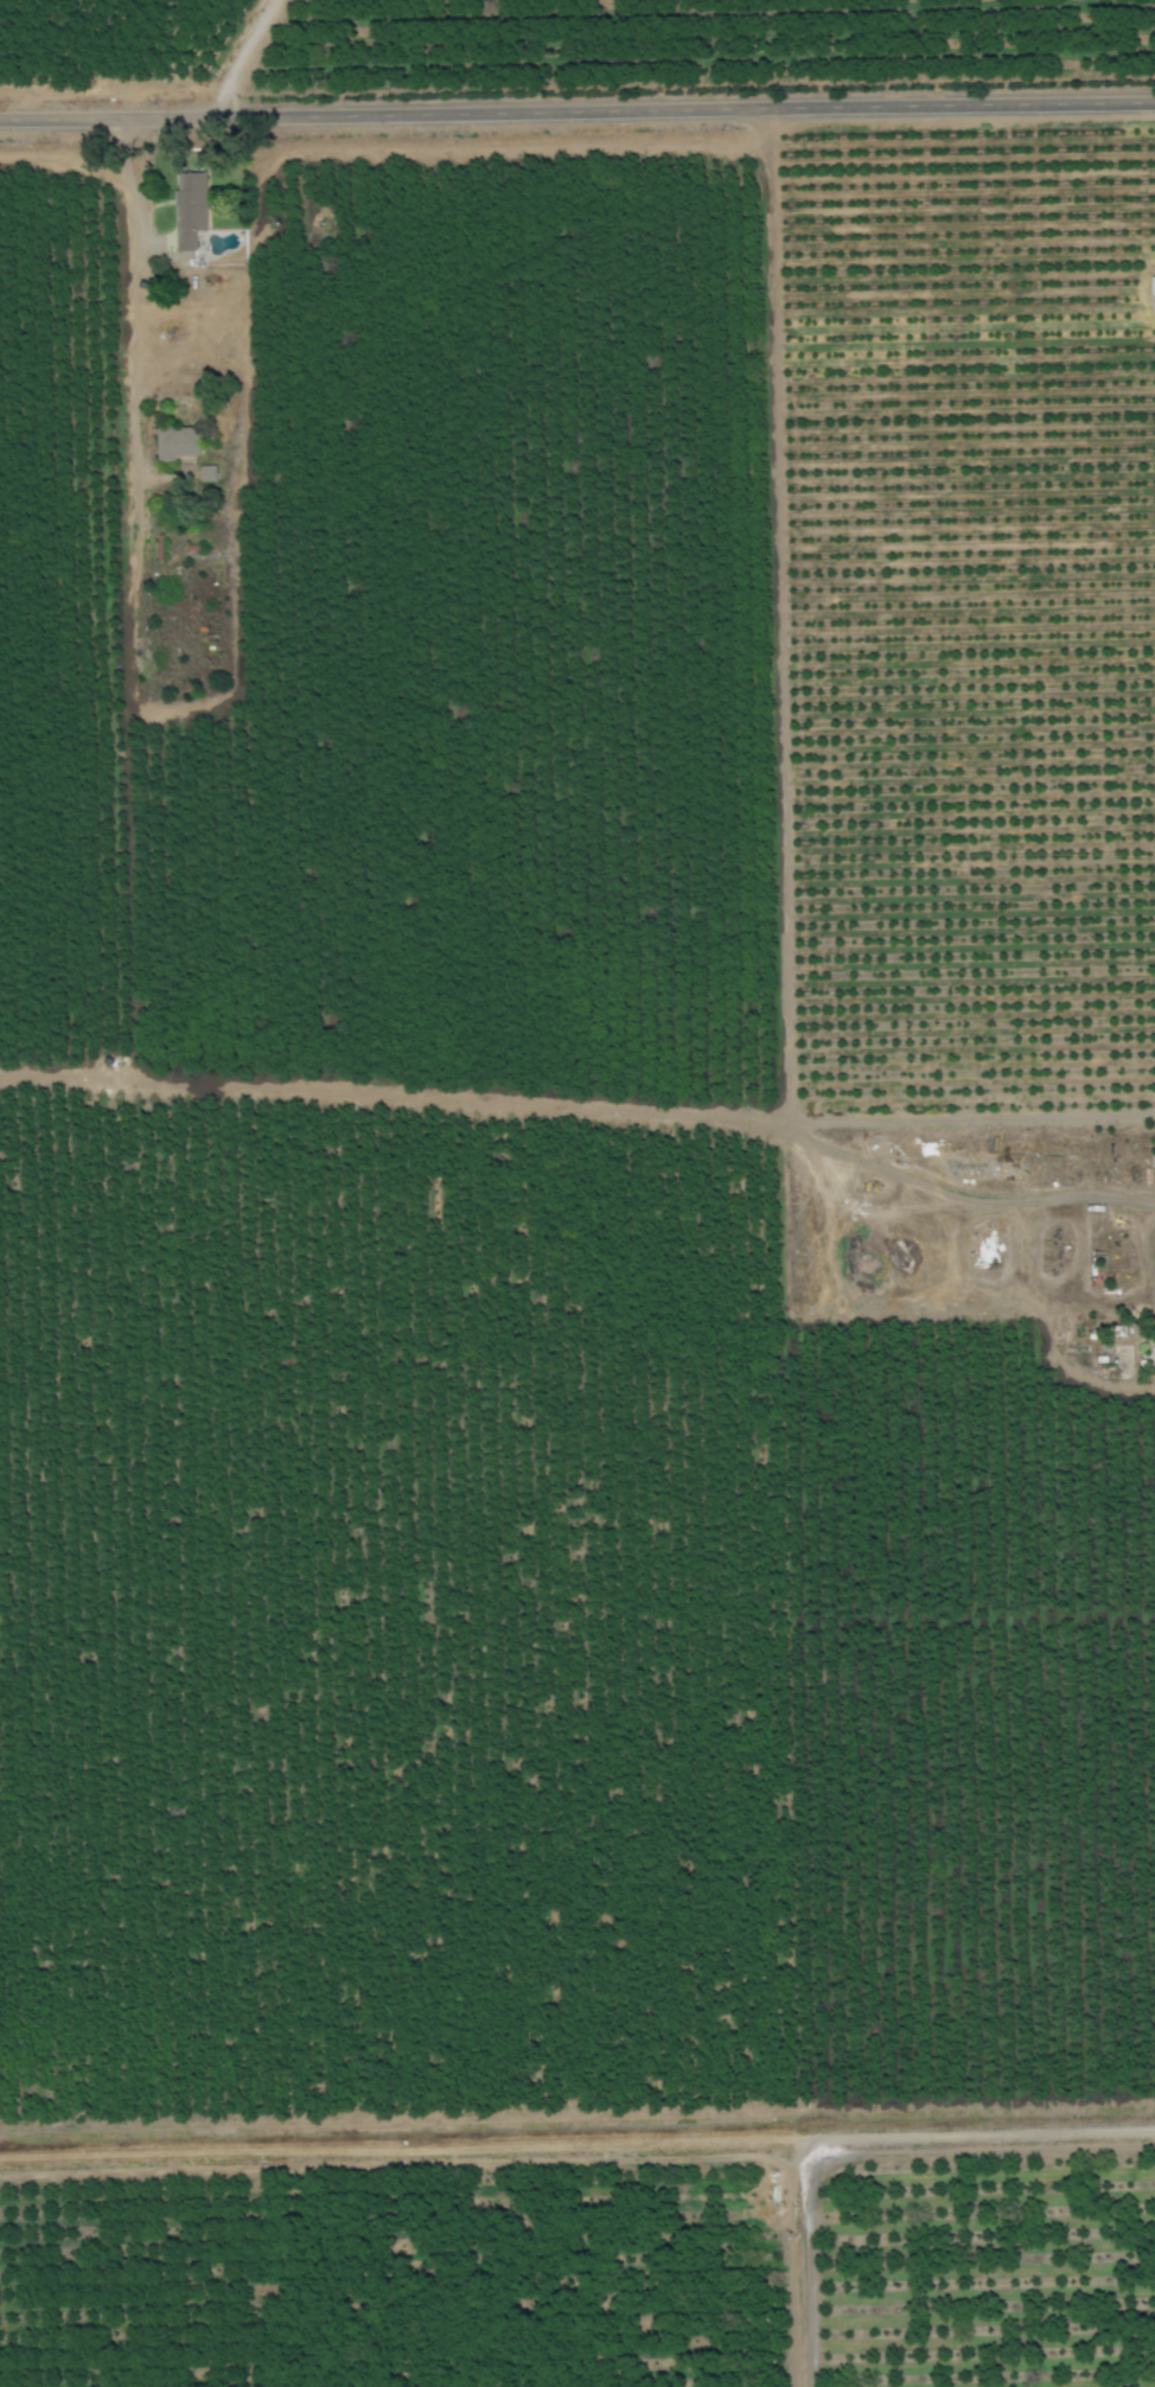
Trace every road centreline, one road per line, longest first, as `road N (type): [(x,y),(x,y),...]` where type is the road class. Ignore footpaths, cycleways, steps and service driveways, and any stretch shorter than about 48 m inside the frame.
road 1 (residential): [(0,117),(1154,100)]

